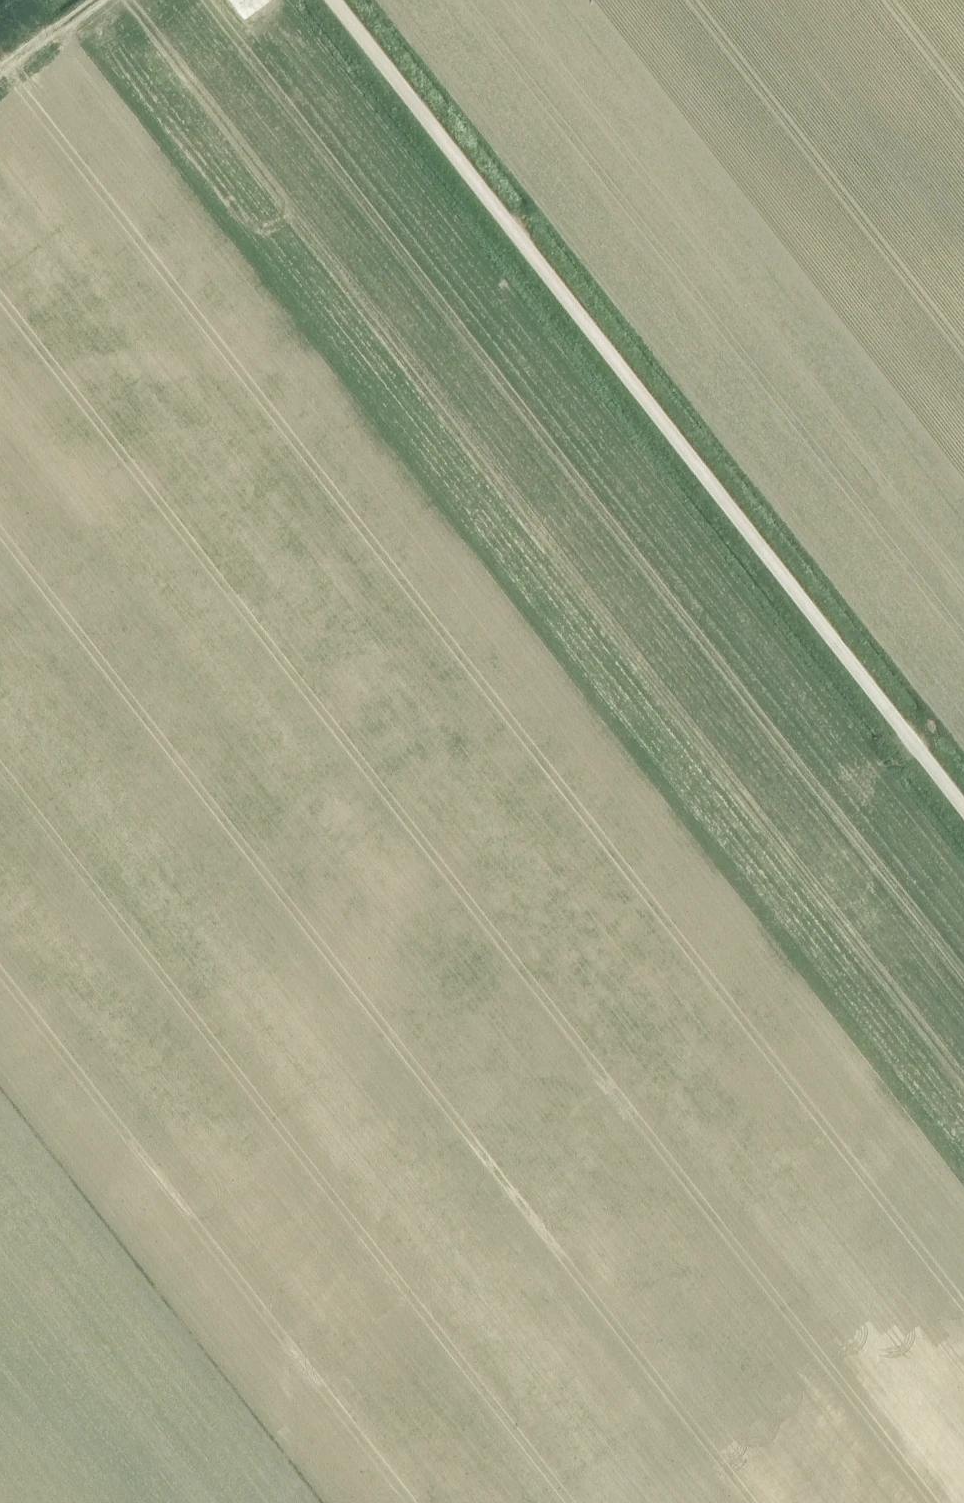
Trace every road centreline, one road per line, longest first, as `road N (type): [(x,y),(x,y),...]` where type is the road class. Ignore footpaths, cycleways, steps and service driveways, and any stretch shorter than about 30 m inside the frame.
road 1 (unclassified): [(963,807),(336,0)]

